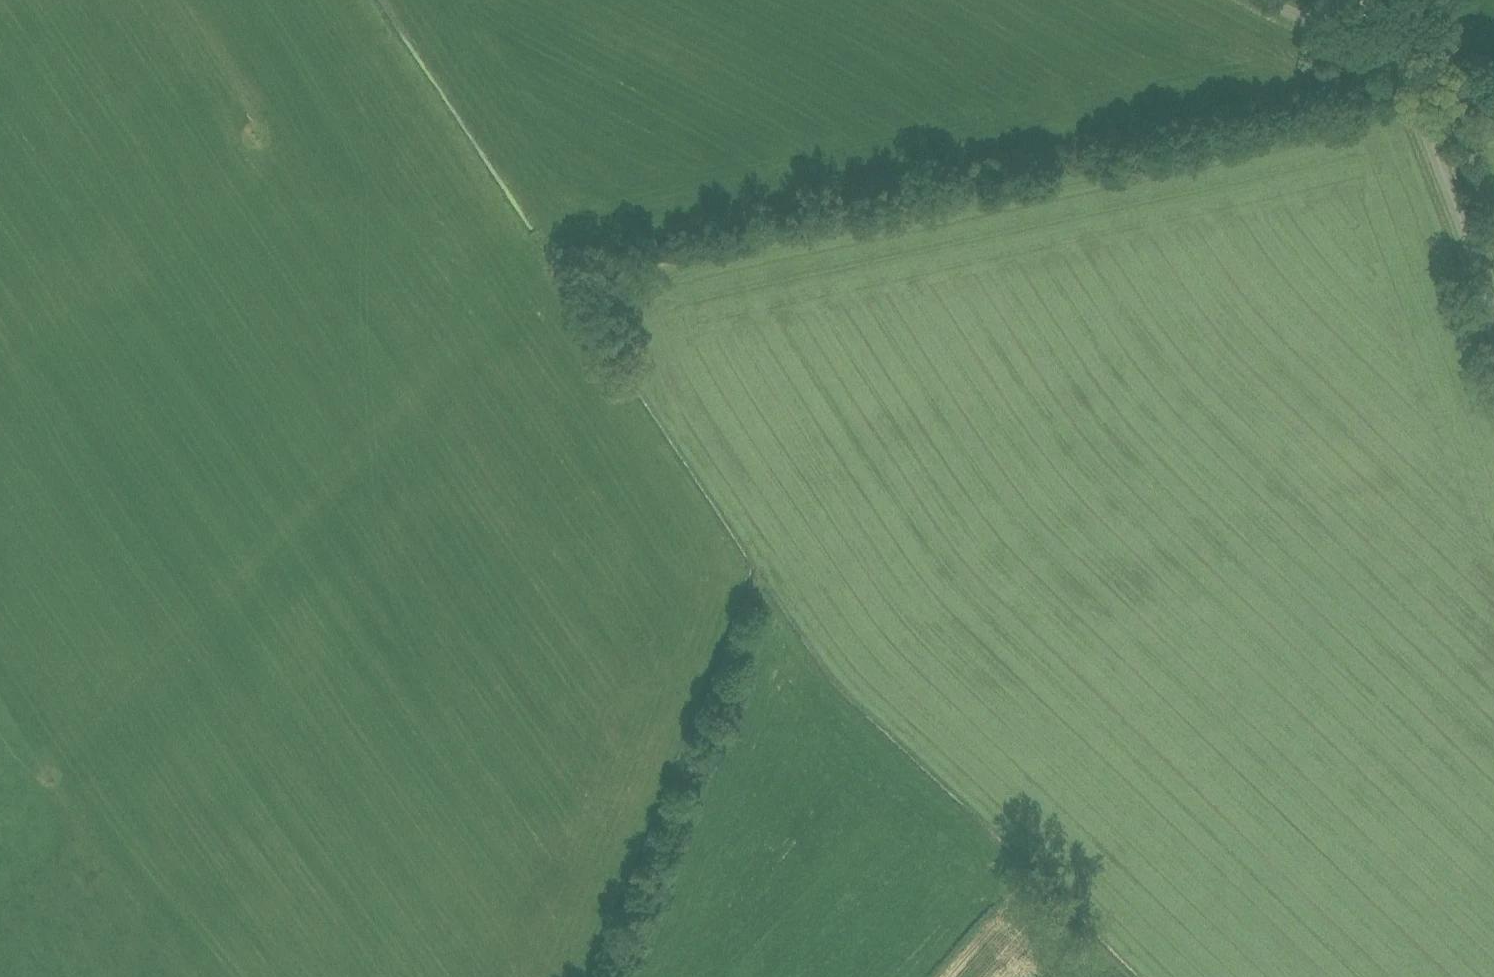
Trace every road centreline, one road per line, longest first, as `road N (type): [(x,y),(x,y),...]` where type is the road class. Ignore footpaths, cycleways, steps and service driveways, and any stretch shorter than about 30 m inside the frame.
road 1 (unclassified): [(1493,302),(1405,51)]
road 2 (unclassified): [(1405,51),(1382,53),(1269,0)]

